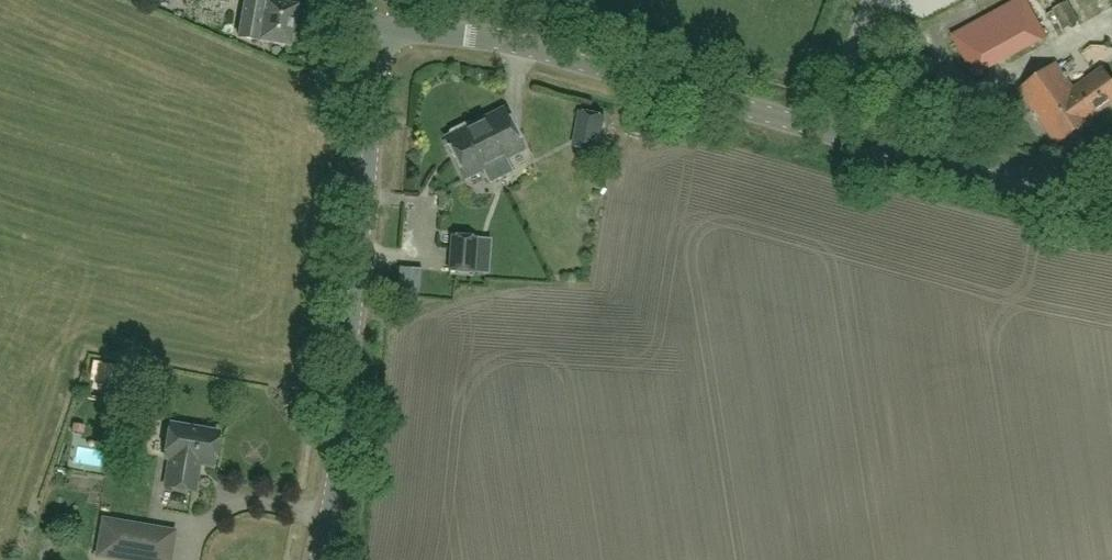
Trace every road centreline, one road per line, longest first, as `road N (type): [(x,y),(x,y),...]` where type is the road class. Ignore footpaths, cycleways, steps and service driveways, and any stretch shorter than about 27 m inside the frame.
road 1 (tertiary): [(1111,205),(476,33),(374,36)]
road 2 (tertiary): [(322,559),(343,475),(374,36)]

